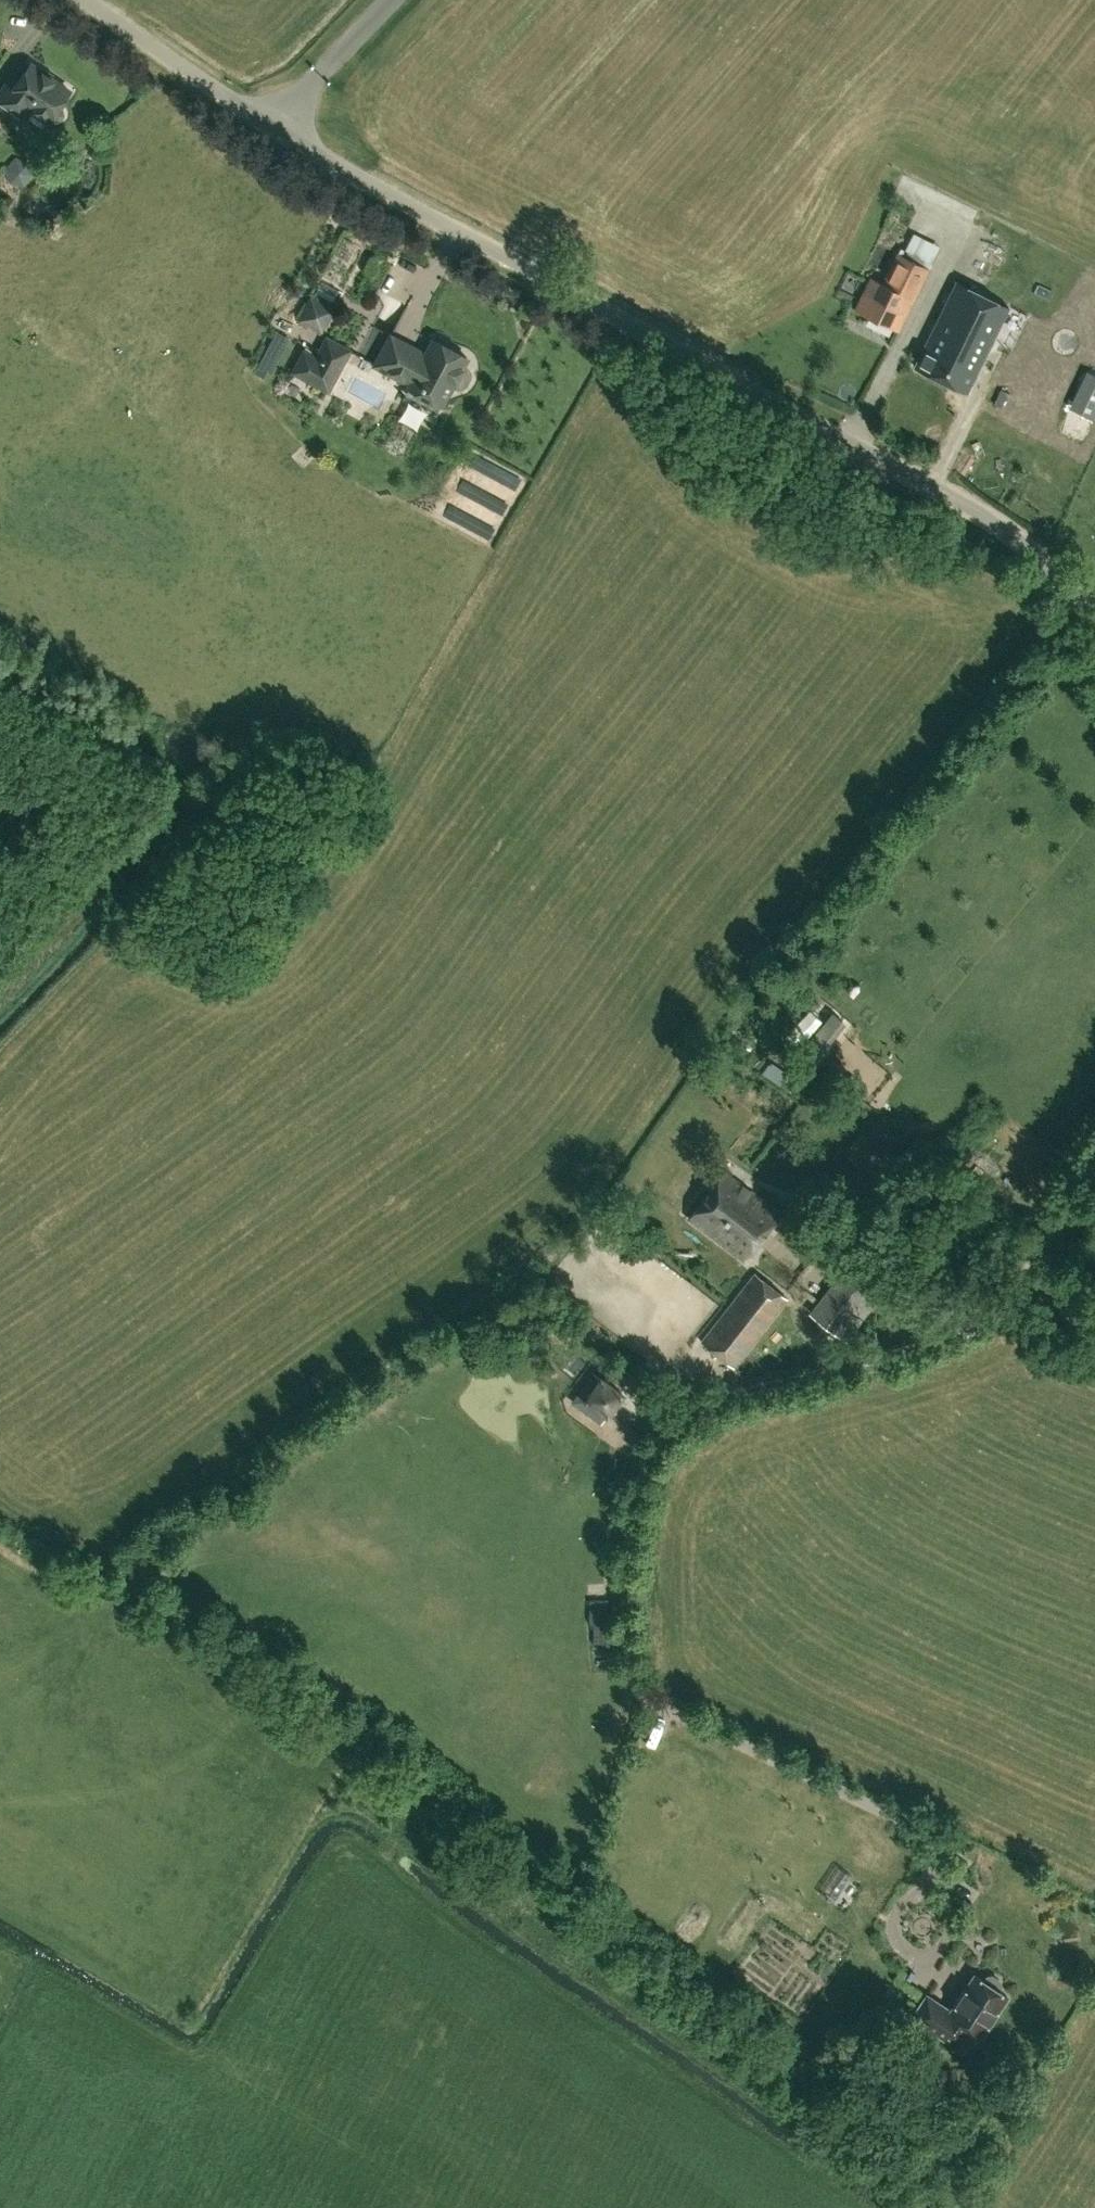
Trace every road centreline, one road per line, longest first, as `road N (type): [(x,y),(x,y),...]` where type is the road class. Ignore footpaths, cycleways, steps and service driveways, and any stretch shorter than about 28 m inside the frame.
road 1 (unclassified): [(1094,606),(1045,543),(995,510),(380,190),(242,109),(87,0)]

